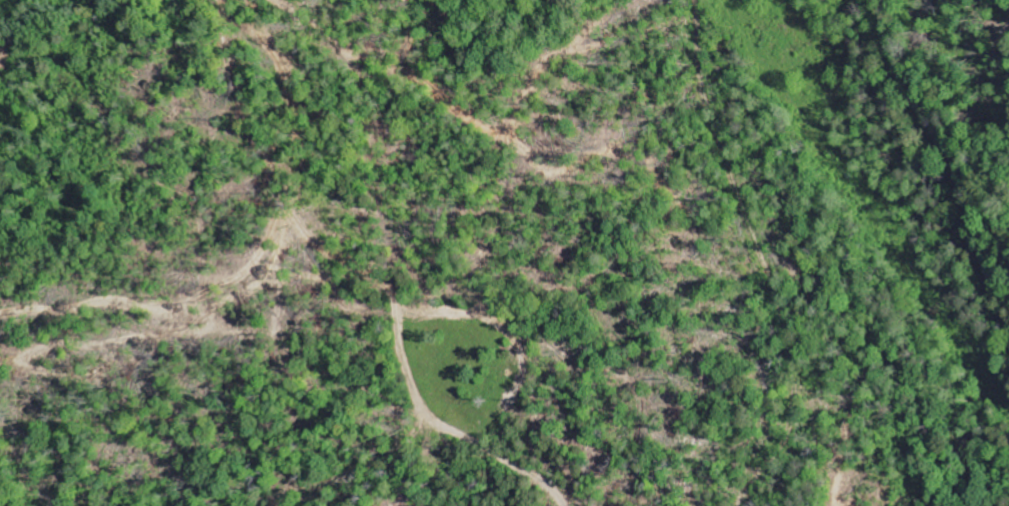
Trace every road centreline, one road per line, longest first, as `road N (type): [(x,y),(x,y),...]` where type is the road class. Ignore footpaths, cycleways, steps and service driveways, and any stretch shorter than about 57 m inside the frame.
road 1 (residential): [(1008,335),(959,180),(906,88),(871,0)]

